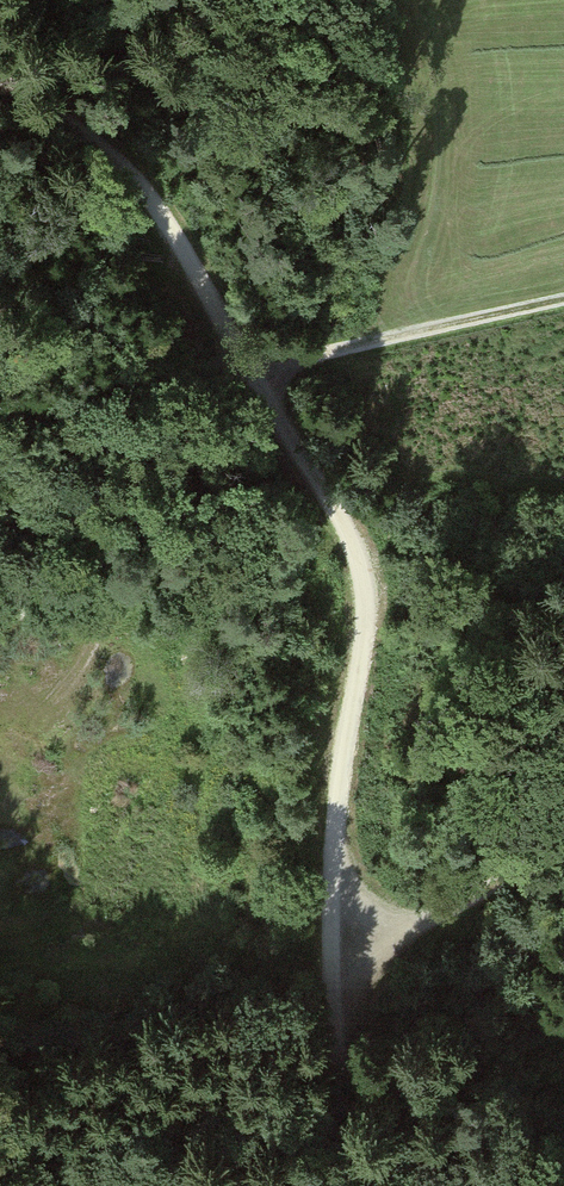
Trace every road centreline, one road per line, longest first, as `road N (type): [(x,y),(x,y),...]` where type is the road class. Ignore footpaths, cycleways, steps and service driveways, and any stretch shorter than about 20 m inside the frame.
road 1 (track): [(563,299),(245,369),(342,516),(370,580),(370,655),(336,809),(334,872),(355,937)]
road 2 (track): [(24,741),(89,654),(135,543),(216,394),(245,369)]
road 3 (track): [(245,369),(189,252),(141,189),(0,85)]
road 4 (track): [(355,937),(341,1005),(376,1185)]
road 5 (track): [(0,404),(245,369)]
road 6 (track): [(563,846),(441,917),(355,937)]

